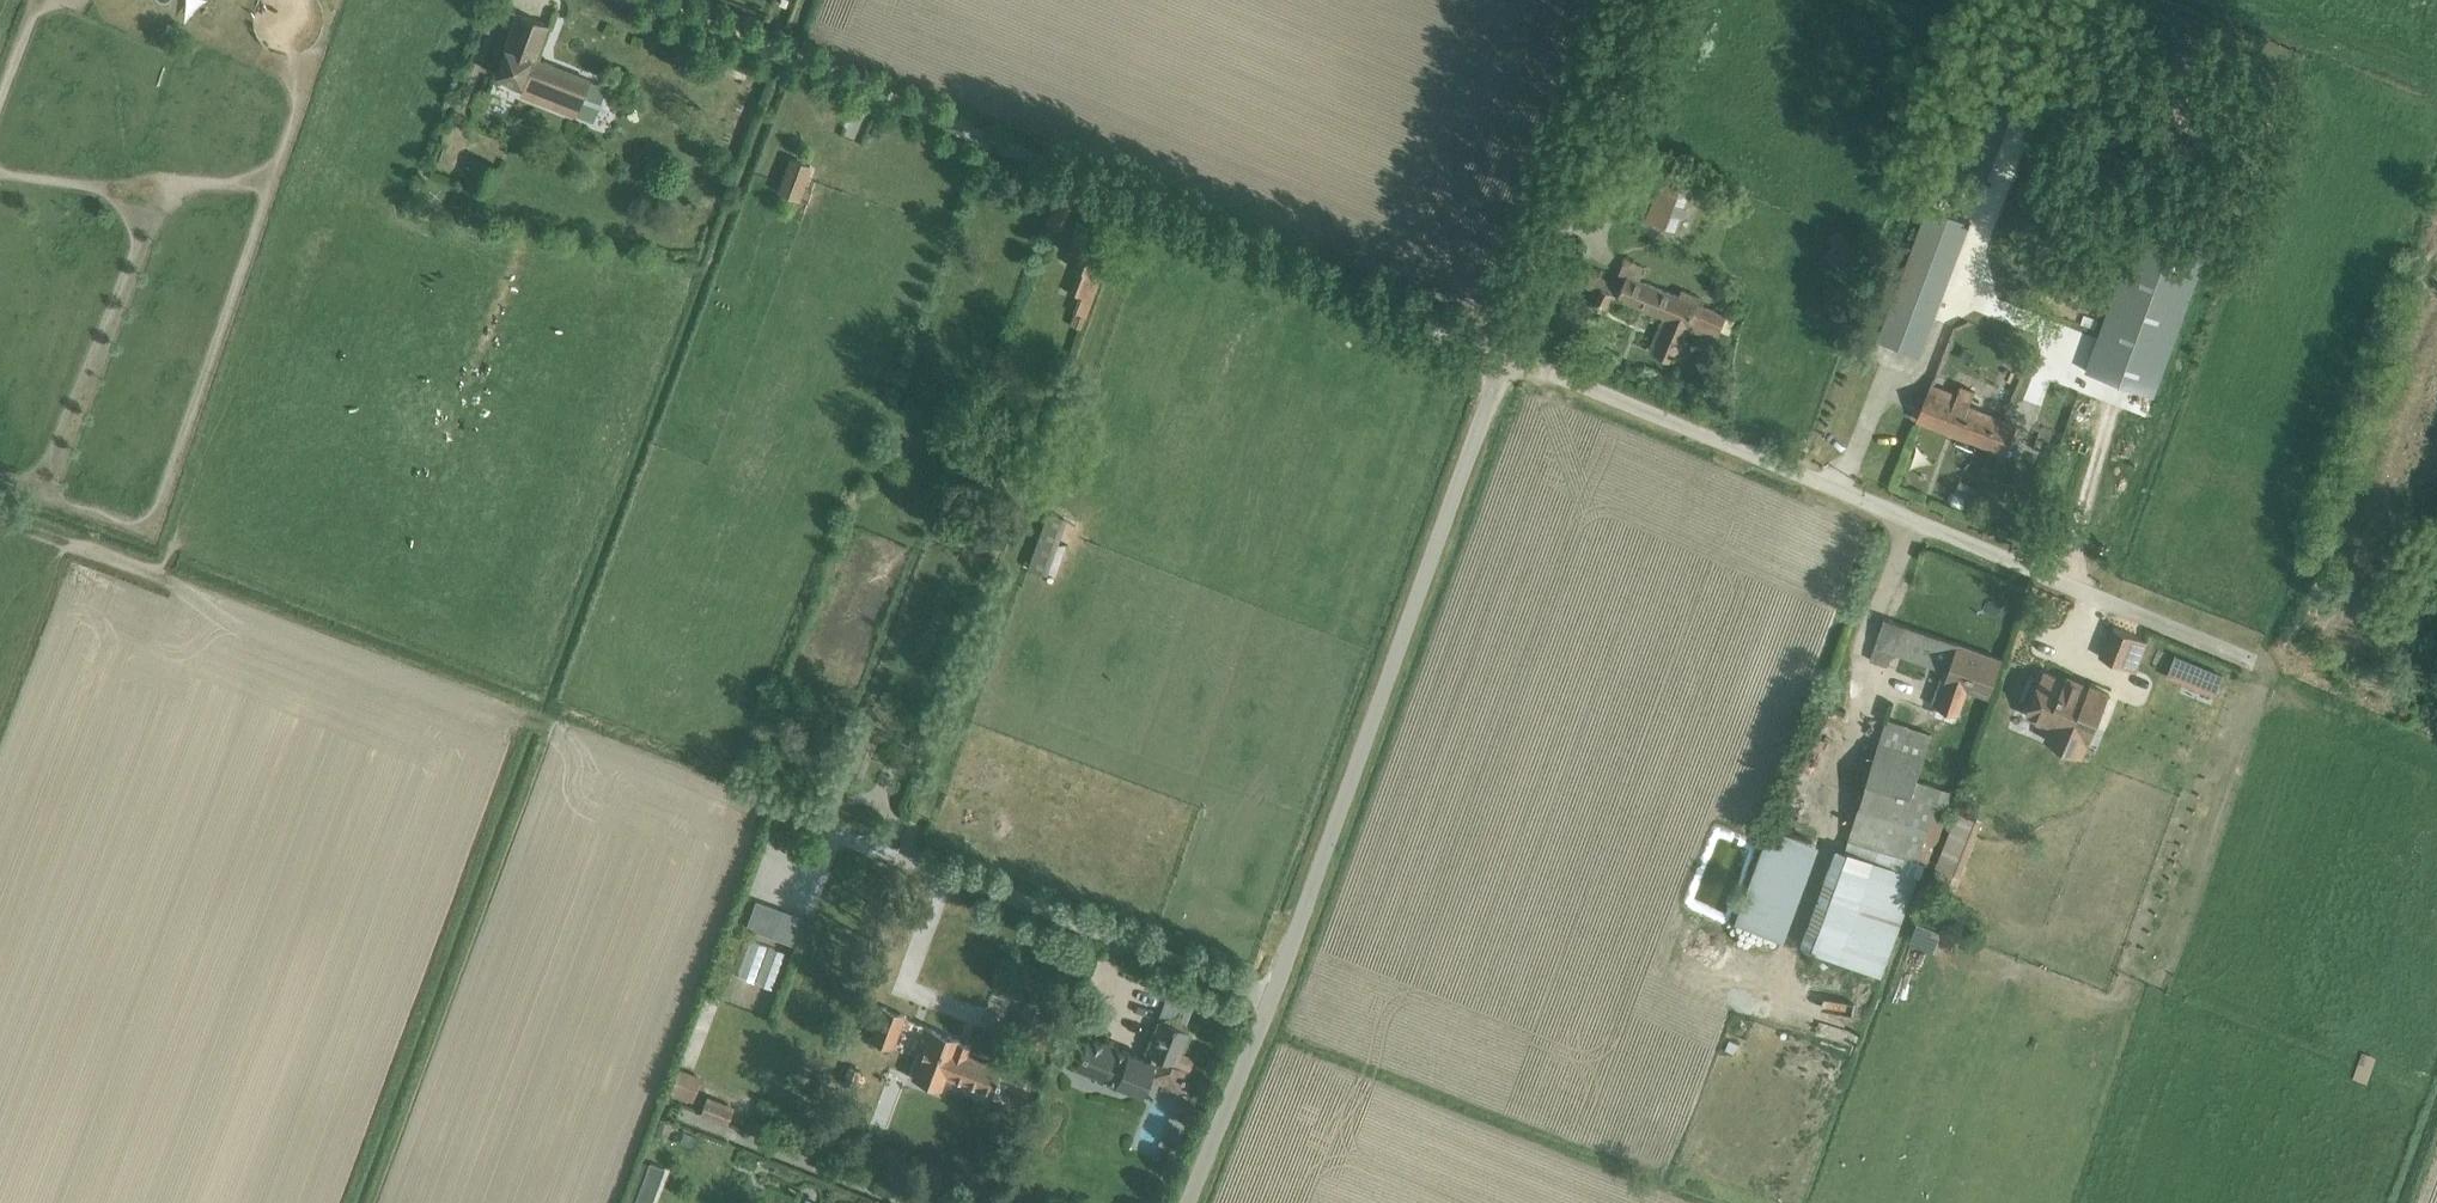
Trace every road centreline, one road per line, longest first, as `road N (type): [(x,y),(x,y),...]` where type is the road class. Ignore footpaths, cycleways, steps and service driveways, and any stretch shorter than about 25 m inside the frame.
road 1 (residential): [(1505,352),(666,0)]
road 2 (residential): [(1505,352),(1192,1202)]
road 3 (residential): [(2262,661),(1505,352)]
road 4 (residential): [(1633,0),(1505,352)]

